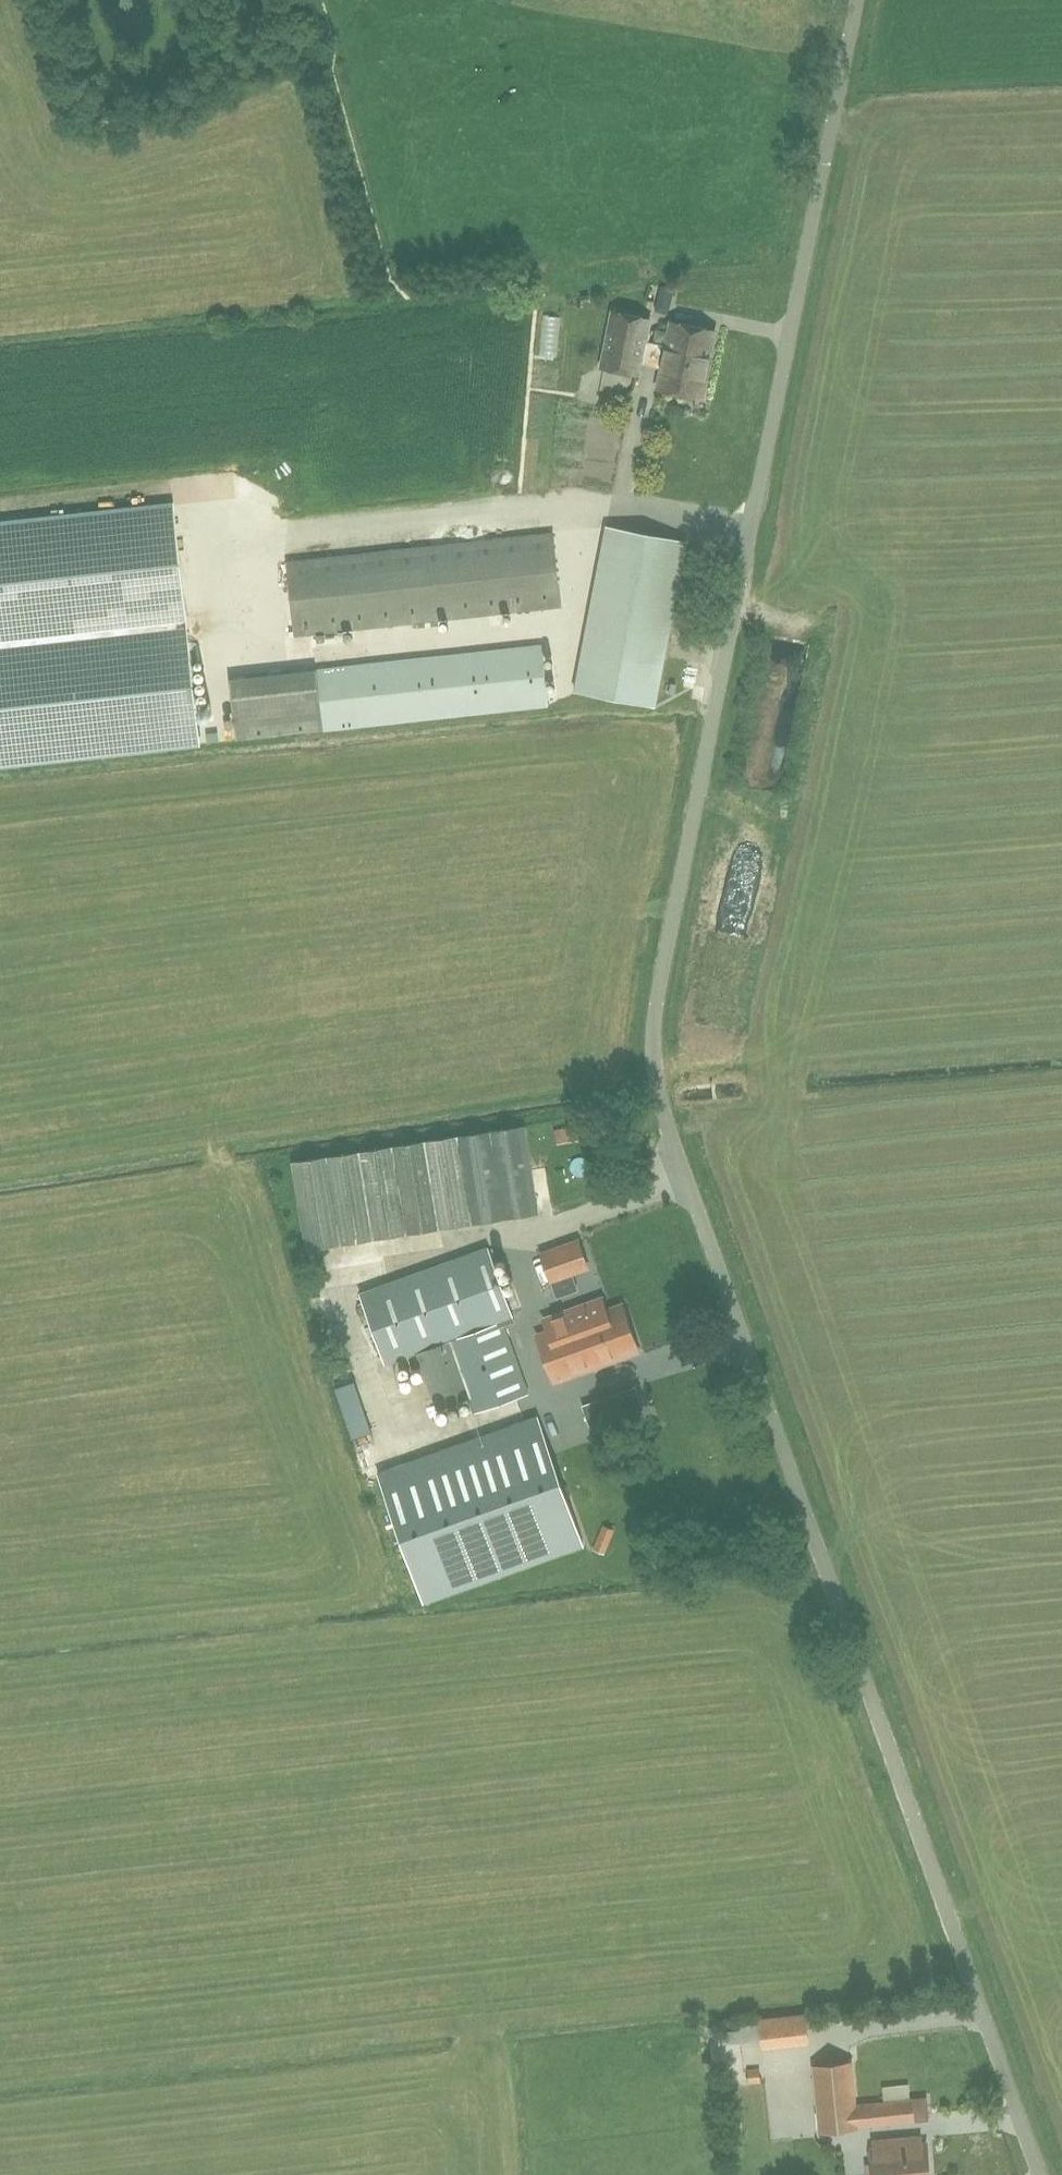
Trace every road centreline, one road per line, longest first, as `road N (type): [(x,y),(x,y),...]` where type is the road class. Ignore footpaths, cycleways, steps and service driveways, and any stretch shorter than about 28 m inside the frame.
road 1 (unclassified): [(1041,2174),(653,1056),(859,0)]

